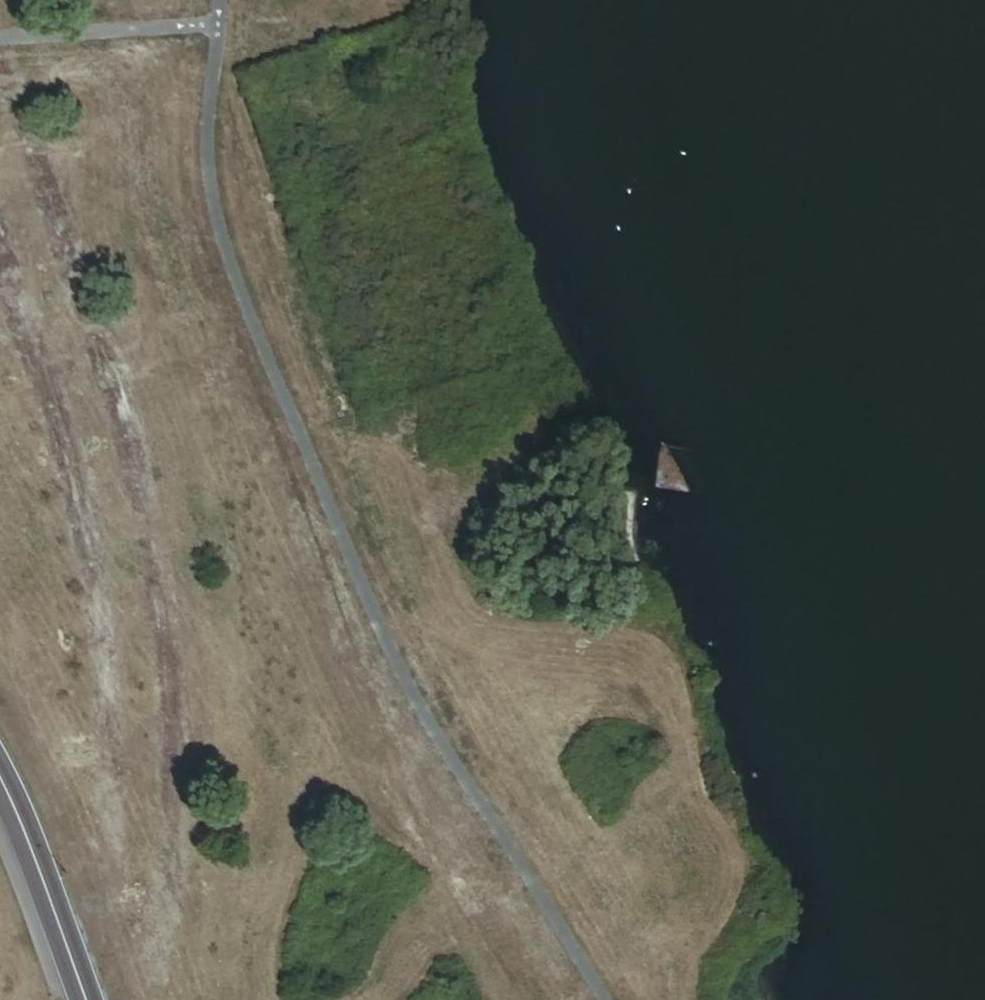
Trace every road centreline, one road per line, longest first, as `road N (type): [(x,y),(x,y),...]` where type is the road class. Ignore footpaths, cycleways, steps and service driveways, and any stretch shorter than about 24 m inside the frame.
road 1 (tertiary): [(0,781),(87,999)]

